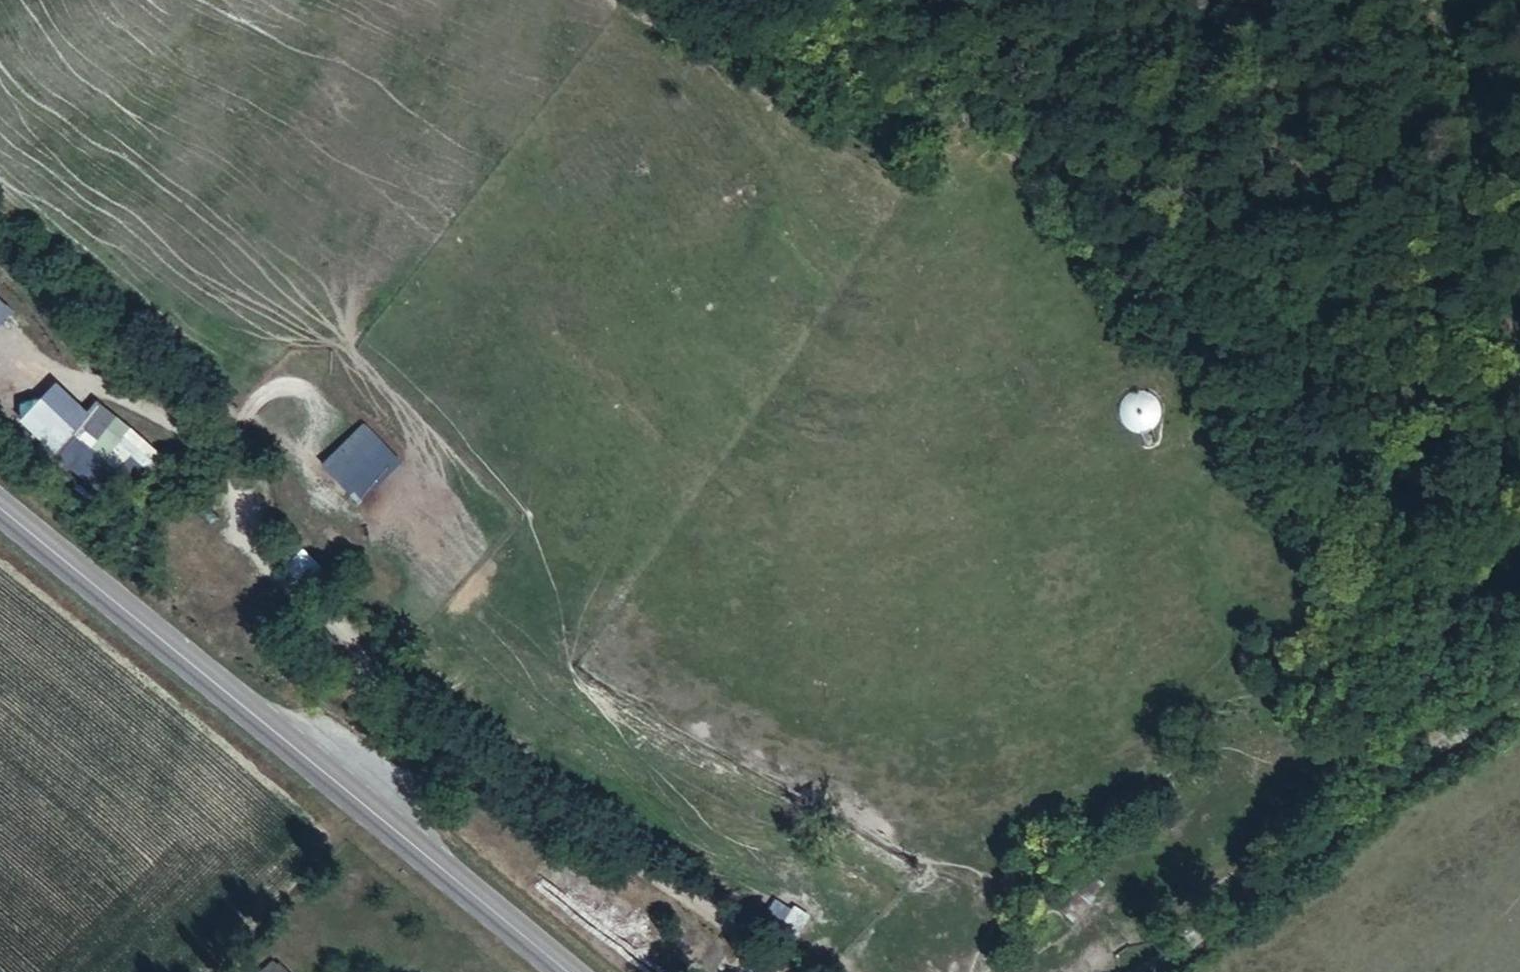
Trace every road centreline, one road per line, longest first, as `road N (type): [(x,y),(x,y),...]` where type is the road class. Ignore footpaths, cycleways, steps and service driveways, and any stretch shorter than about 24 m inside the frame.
road 1 (primary): [(572,971),(0,505)]
road 2 (unclassified): [(1163,971),(1245,899),(1519,715)]

